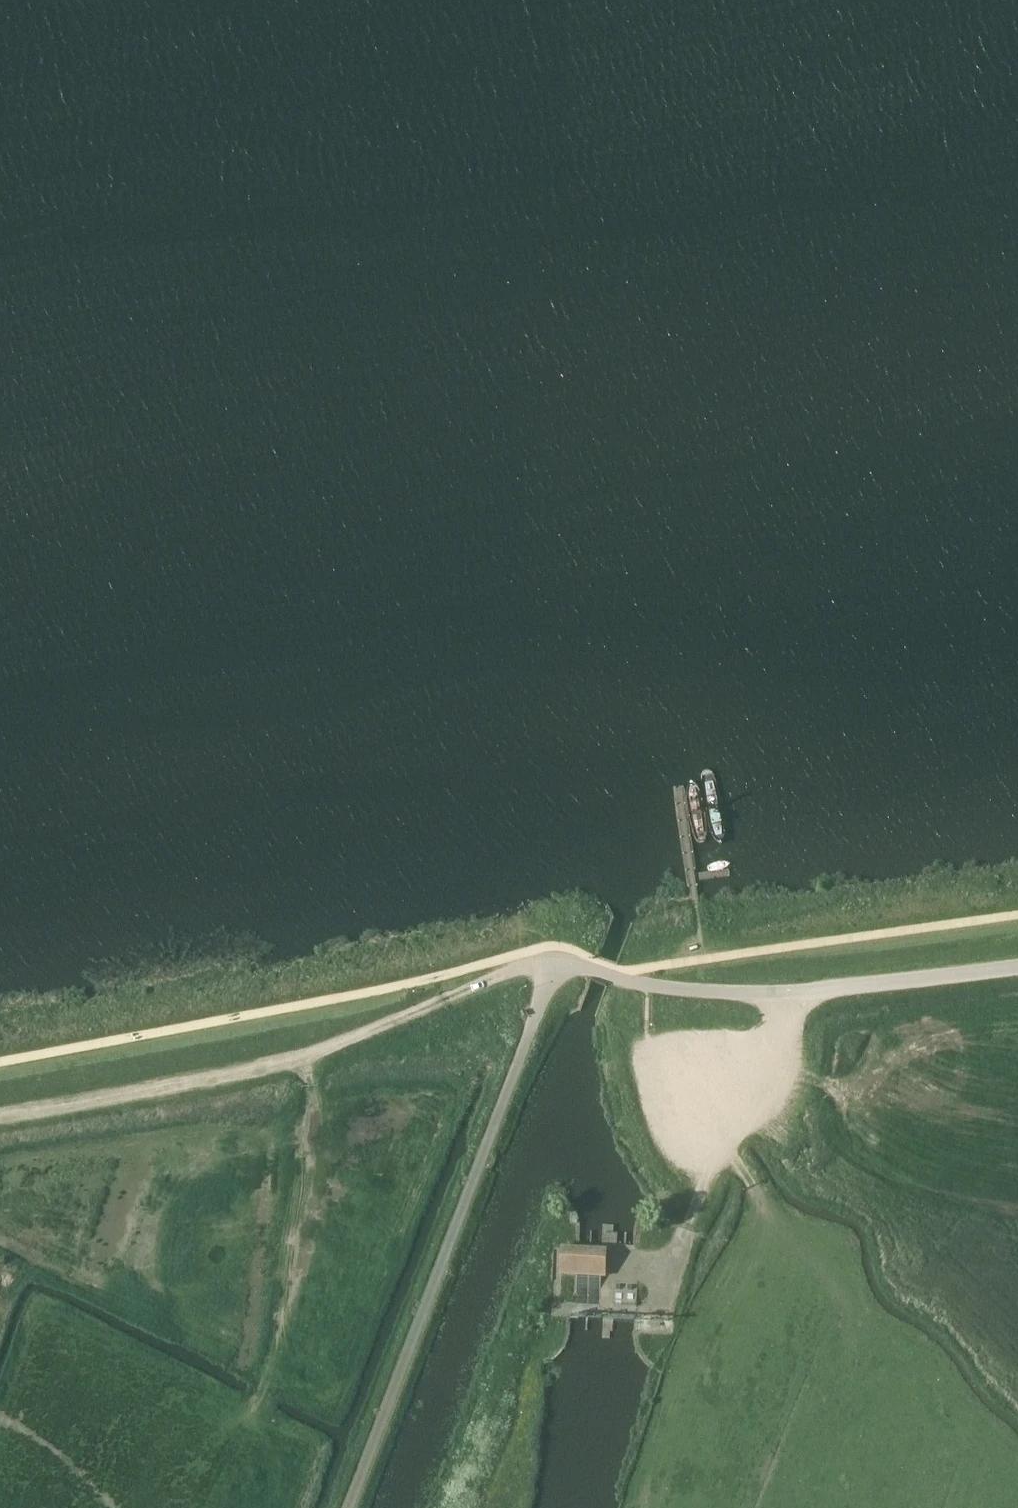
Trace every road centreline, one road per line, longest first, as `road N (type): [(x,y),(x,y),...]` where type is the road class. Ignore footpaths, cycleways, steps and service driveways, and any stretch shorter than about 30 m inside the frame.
road 1 (track): [(551,967),(507,972),(289,1060),(0,1112)]
road 2 (unclassified): [(789,993),(1017,968)]

